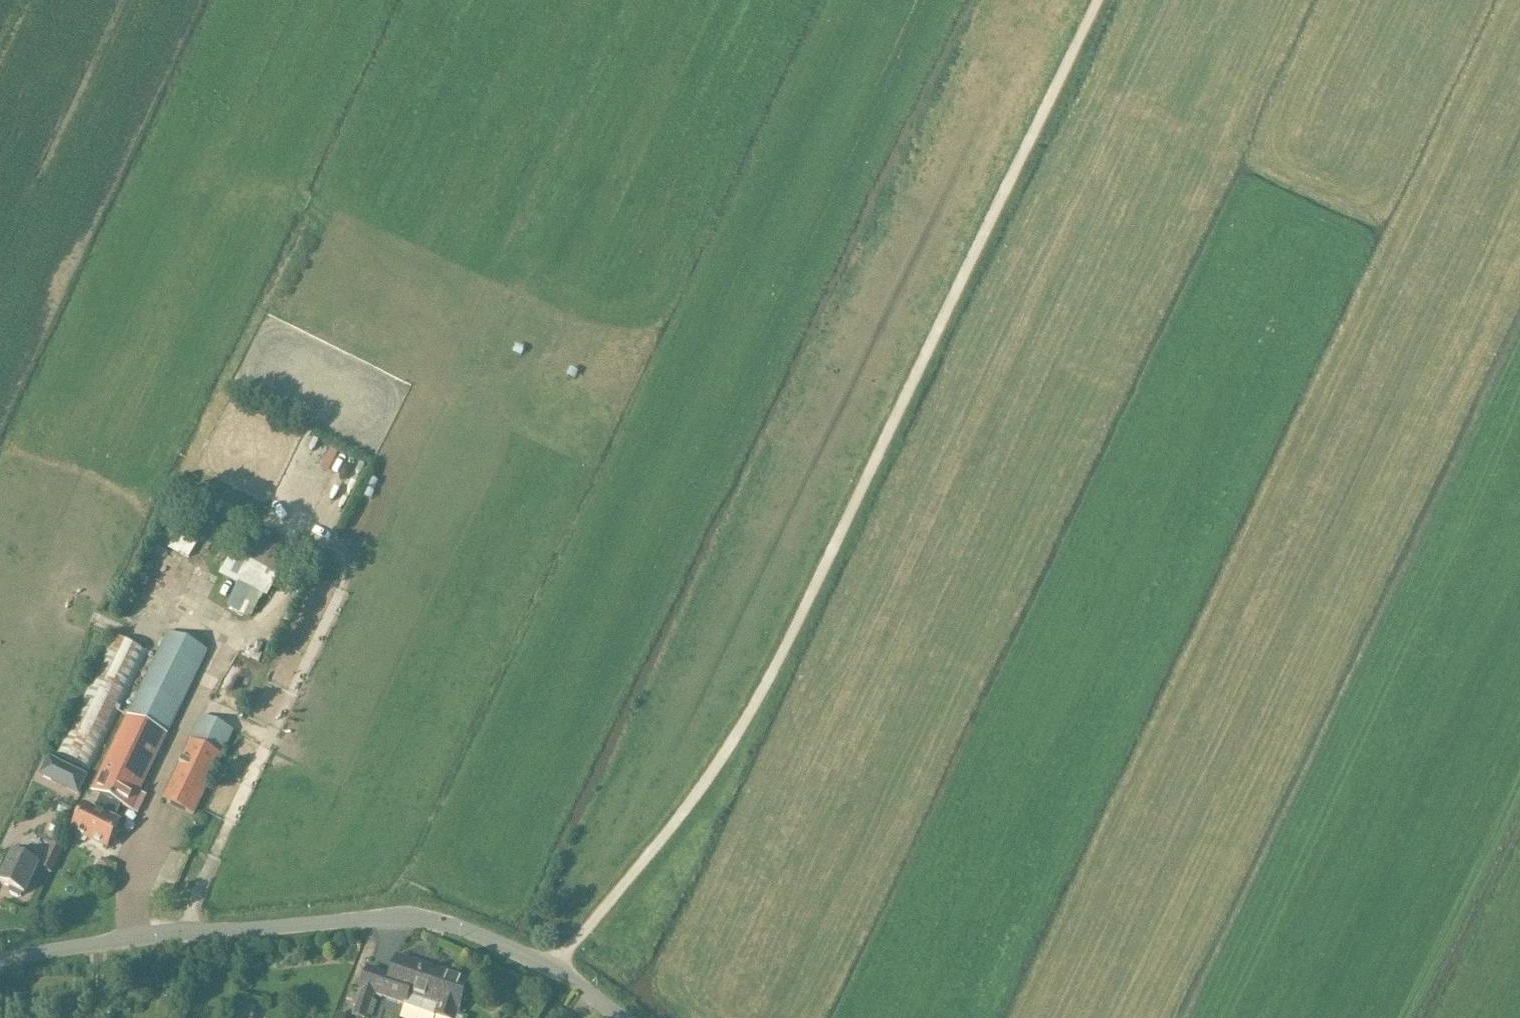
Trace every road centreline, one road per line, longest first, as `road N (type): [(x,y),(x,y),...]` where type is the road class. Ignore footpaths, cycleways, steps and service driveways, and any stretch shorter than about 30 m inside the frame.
road 1 (unclassified): [(0,959),(146,939),(424,920),(553,967),(621,1015)]

